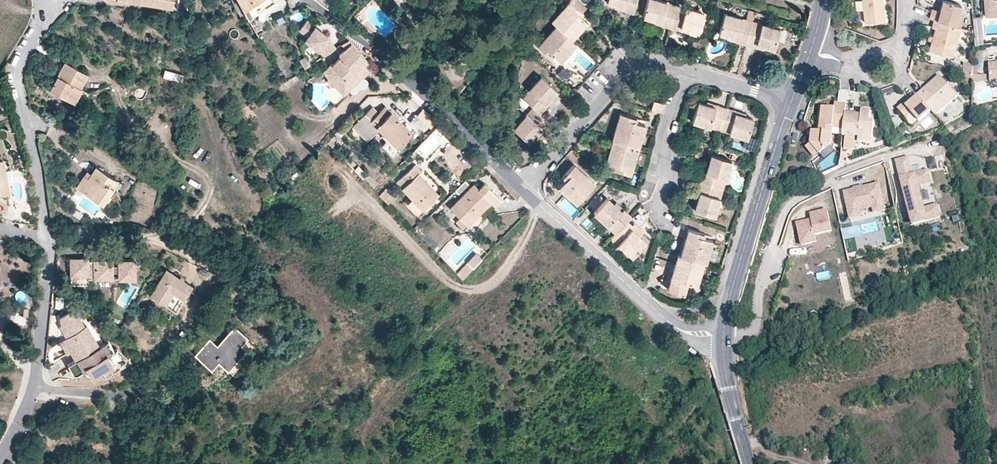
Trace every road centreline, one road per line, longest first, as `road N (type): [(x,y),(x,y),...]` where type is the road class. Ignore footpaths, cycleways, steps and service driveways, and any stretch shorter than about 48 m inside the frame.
road 1 (residential): [(42,0),(46,17),(18,62),(18,85),(48,276),(34,387),(0,460)]
road 2 (residential): [(306,0),(373,48),(523,189)]
road 3 (residential): [(880,156),(840,172),(782,213),(756,325),(750,334),(724,338)]
road 4 (residential): [(523,189),(664,318),(696,337),(724,338)]
road 5 (tertiary): [(792,100),(724,338)]
road 6 (residential): [(687,71),(636,58),(523,189)]
road 7 (residential): [(665,207),(665,151),(687,71)]
road 8 (tertiary): [(724,338),(748,463)]

